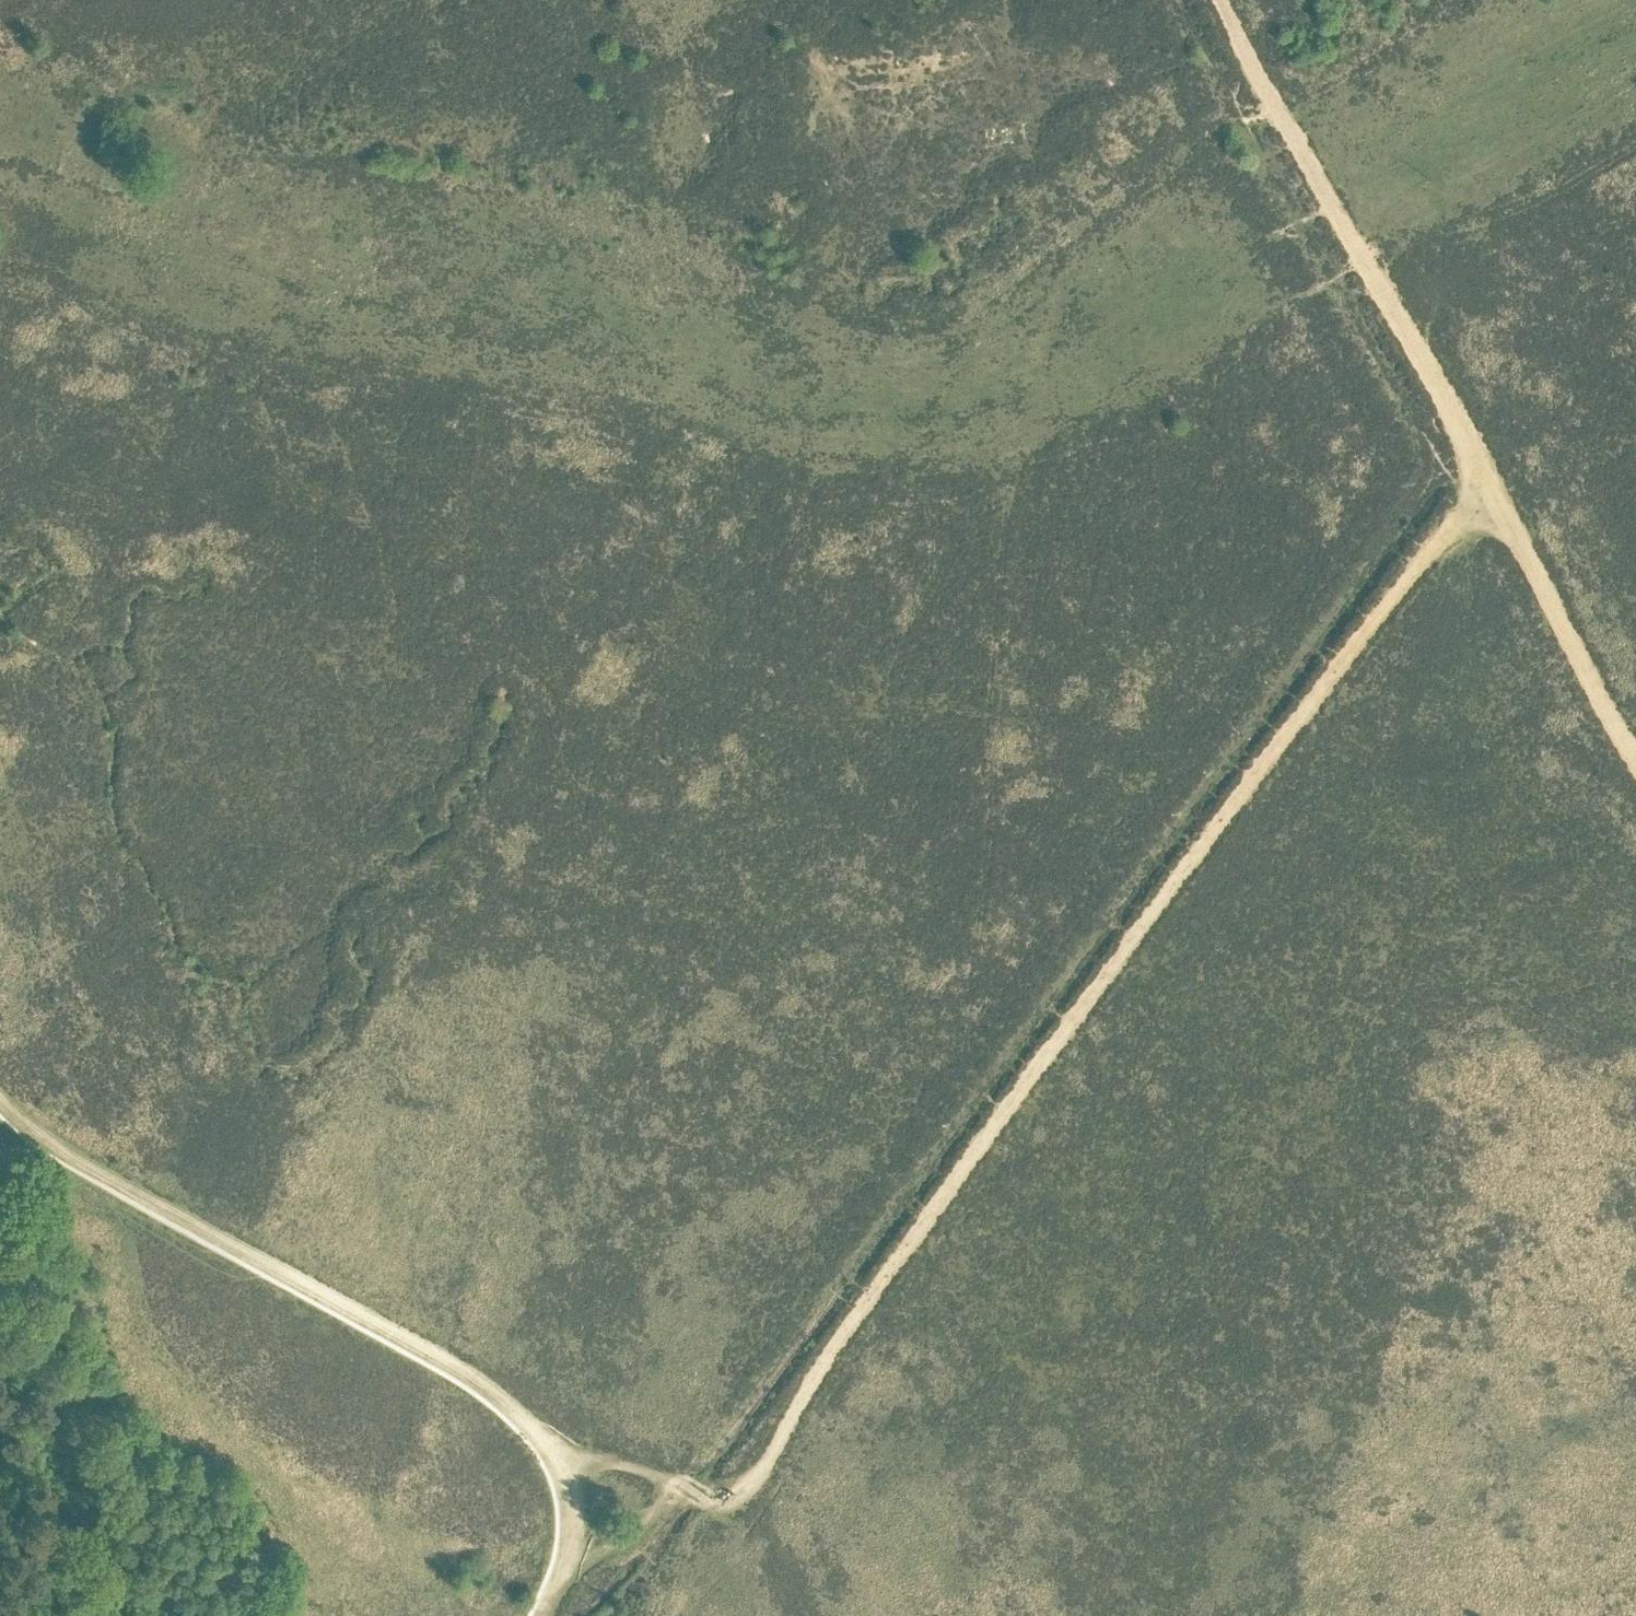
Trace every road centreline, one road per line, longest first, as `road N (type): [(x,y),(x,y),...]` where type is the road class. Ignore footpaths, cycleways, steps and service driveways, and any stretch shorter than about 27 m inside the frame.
road 1 (track): [(674,1479),(717,1502),(737,1496),(757,1477),(808,1384),(1100,982),(1487,474)]
road 2 (track): [(0,1097),(55,1143),(425,1349),(505,1404),(558,1462),(571,1504),(566,1560)]
road 3 (track): [(1218,0),(1487,474)]
road 4 (track): [(1487,474),(1635,755)]
road 5 (track): [(566,1560),(623,1539),(674,1479)]
road 6 (track): [(547,1471),(600,1456),(674,1479)]

